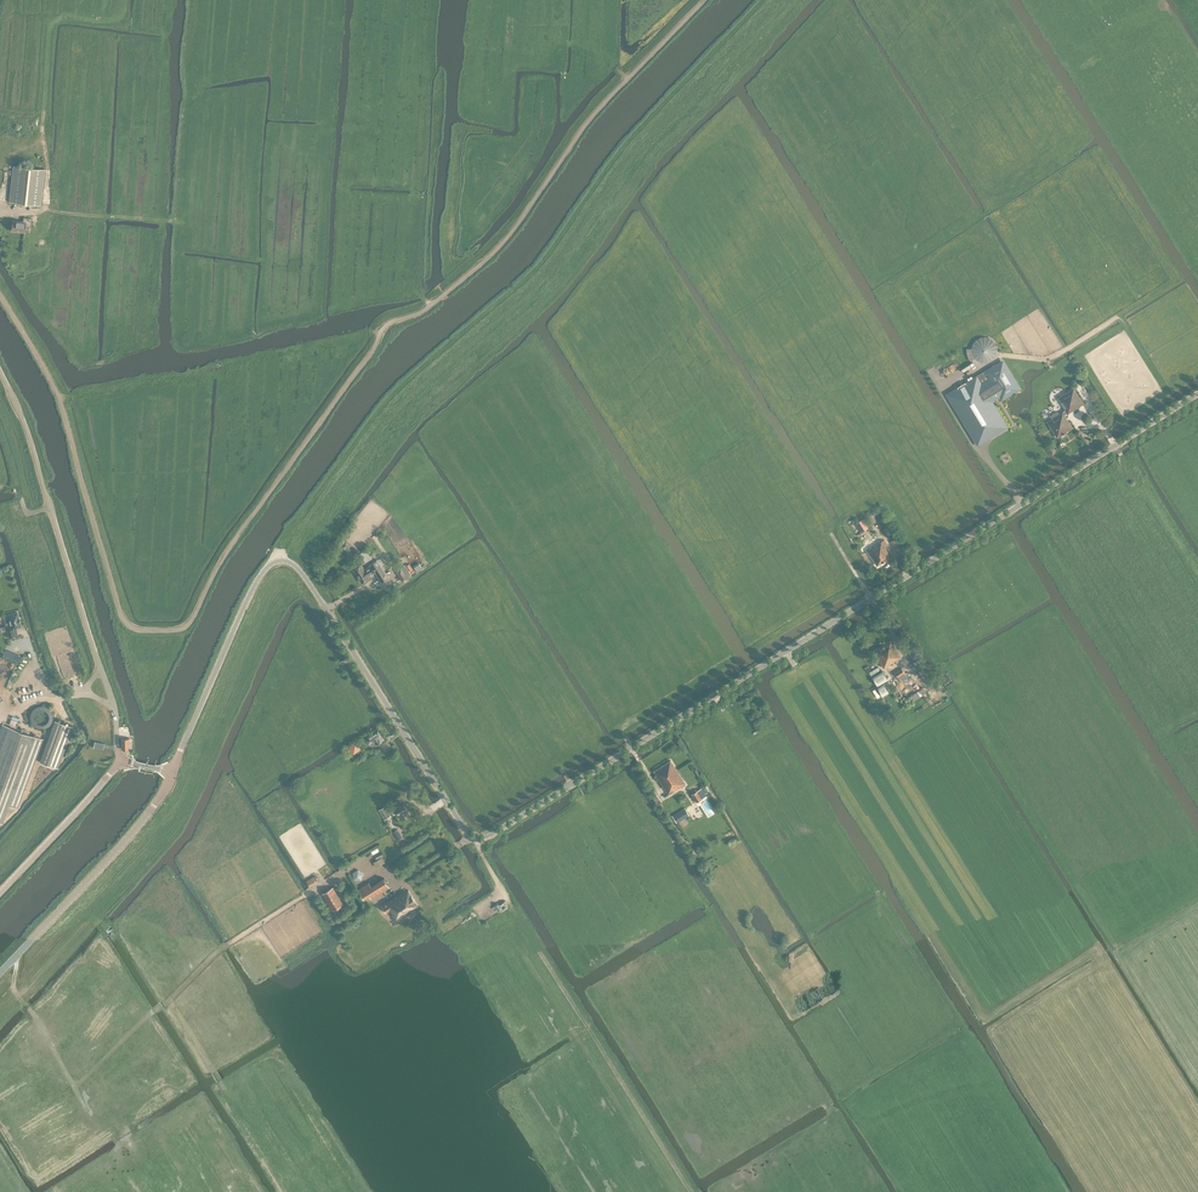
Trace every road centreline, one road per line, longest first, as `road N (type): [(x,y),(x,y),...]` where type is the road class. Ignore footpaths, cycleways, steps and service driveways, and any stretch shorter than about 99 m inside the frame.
road 1 (unclassified): [(172,771),(260,574),(279,558),(302,572),(464,828),(488,836),(1197,394)]
road 2 (unclassified): [(0,294),(60,399),(123,618),(148,631),(186,627),(222,561),(386,326),(428,308),(494,252),(590,119),(703,0)]
road 3 (unclassified): [(120,758),(114,707),(25,424),(0,371)]
road 4 (track): [(125,0),(124,11),(108,22),(65,13),(51,23),(42,131),(47,200),(34,213),(8,212)]
road 5 (unclassified): [(0,972),(150,812),(172,771)]
road 6 (track): [(151,1014),(75,1087),(17,997),(17,954)]
road 7 (unclassified): [(0,894),(120,758)]
road 8 (track): [(173,220),(43,209)]

